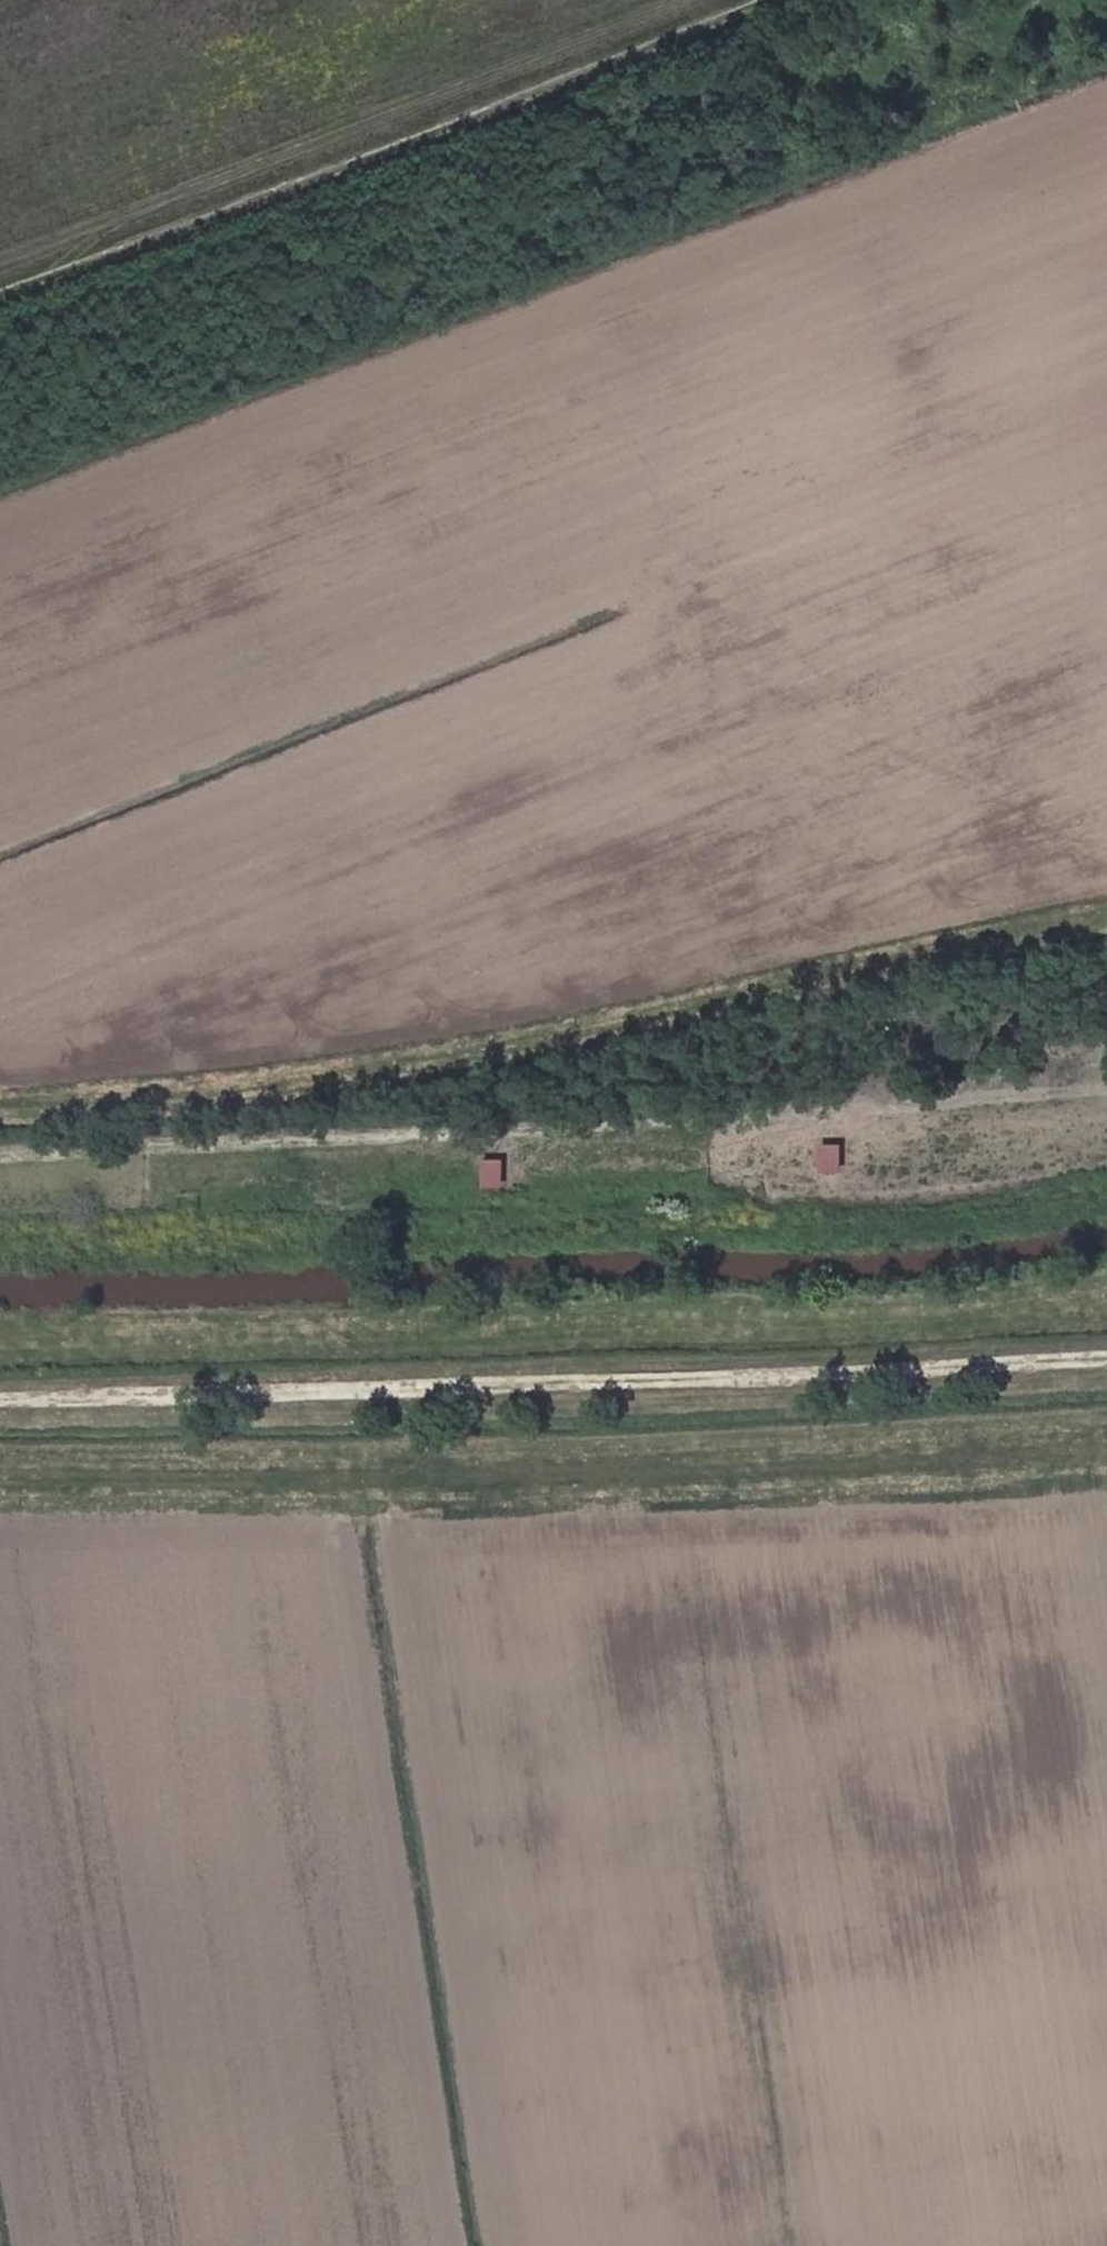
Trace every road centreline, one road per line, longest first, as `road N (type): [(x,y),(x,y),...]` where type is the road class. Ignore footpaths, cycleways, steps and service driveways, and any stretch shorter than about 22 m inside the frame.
road 1 (track): [(0,294),(769,0)]

